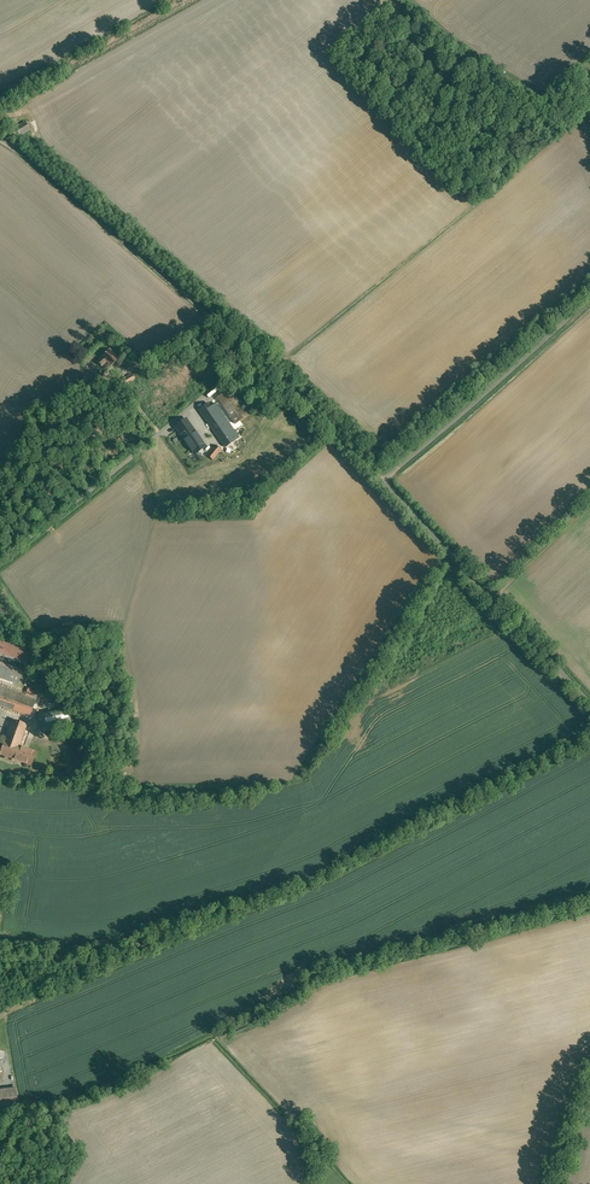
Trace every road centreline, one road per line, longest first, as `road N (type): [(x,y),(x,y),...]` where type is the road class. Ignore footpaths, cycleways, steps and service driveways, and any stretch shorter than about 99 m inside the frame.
road 1 (residential): [(0,142),(247,350)]
road 2 (residential): [(0,552),(247,350)]
road 3 (residential): [(378,479),(589,705)]
road 4 (residential): [(378,479),(589,289)]
road 5 (residential): [(247,350),(378,479)]

